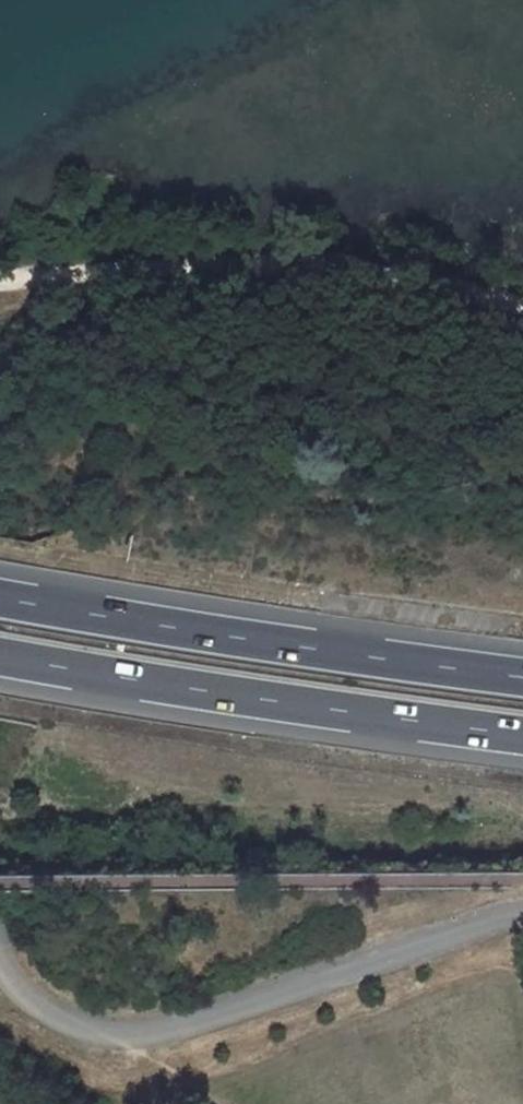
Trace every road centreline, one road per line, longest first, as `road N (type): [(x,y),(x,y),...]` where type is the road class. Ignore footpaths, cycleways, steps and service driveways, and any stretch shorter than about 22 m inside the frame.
road 1 (trunk): [(522,677),(0,597)]
road 2 (trunk): [(0,656),(522,735)]

